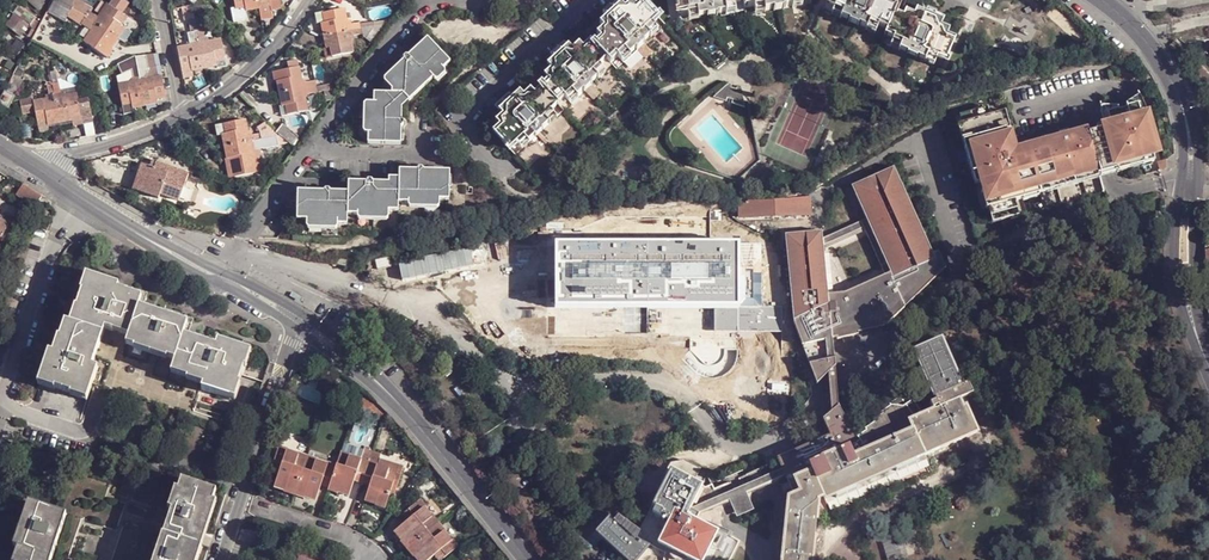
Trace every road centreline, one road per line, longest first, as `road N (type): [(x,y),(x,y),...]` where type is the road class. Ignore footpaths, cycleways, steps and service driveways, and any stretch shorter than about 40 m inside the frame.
road 1 (residential): [(526,559),(381,383),(341,351),(27,162)]
road 2 (tertiary): [(1173,82),(1185,154),(1175,271),(1203,353)]
road 3 (tertiary): [(1203,353),(1193,270),(1198,152),(1173,82)]
road 4 (residential): [(182,117),(247,72),(309,0)]
road 5 (residential): [(27,162),(166,128),(182,117)]
road 6 (residential): [(238,498),(363,546)]

